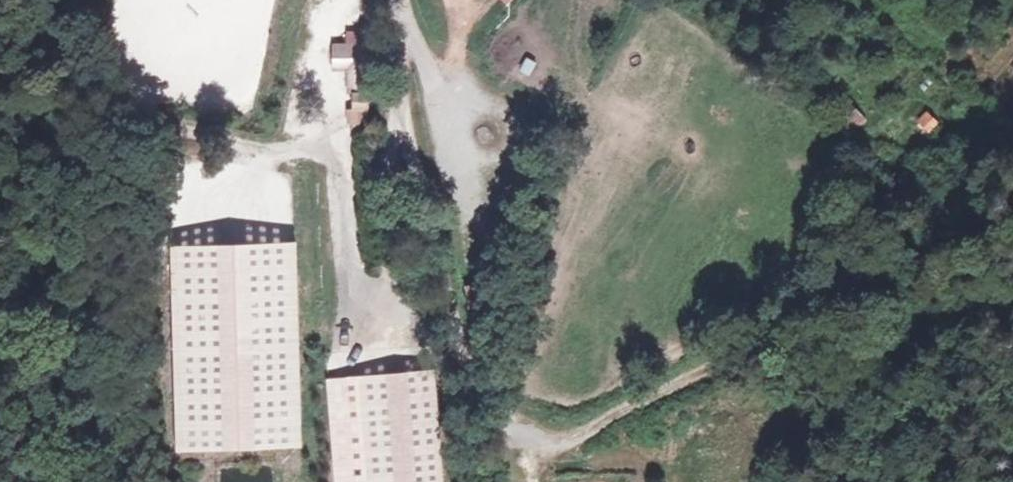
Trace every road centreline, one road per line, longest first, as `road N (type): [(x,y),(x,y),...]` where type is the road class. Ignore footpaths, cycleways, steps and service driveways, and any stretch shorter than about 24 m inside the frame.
road 1 (track): [(404,0),(406,119),(463,363),(522,453),(597,429),(1012,210)]

